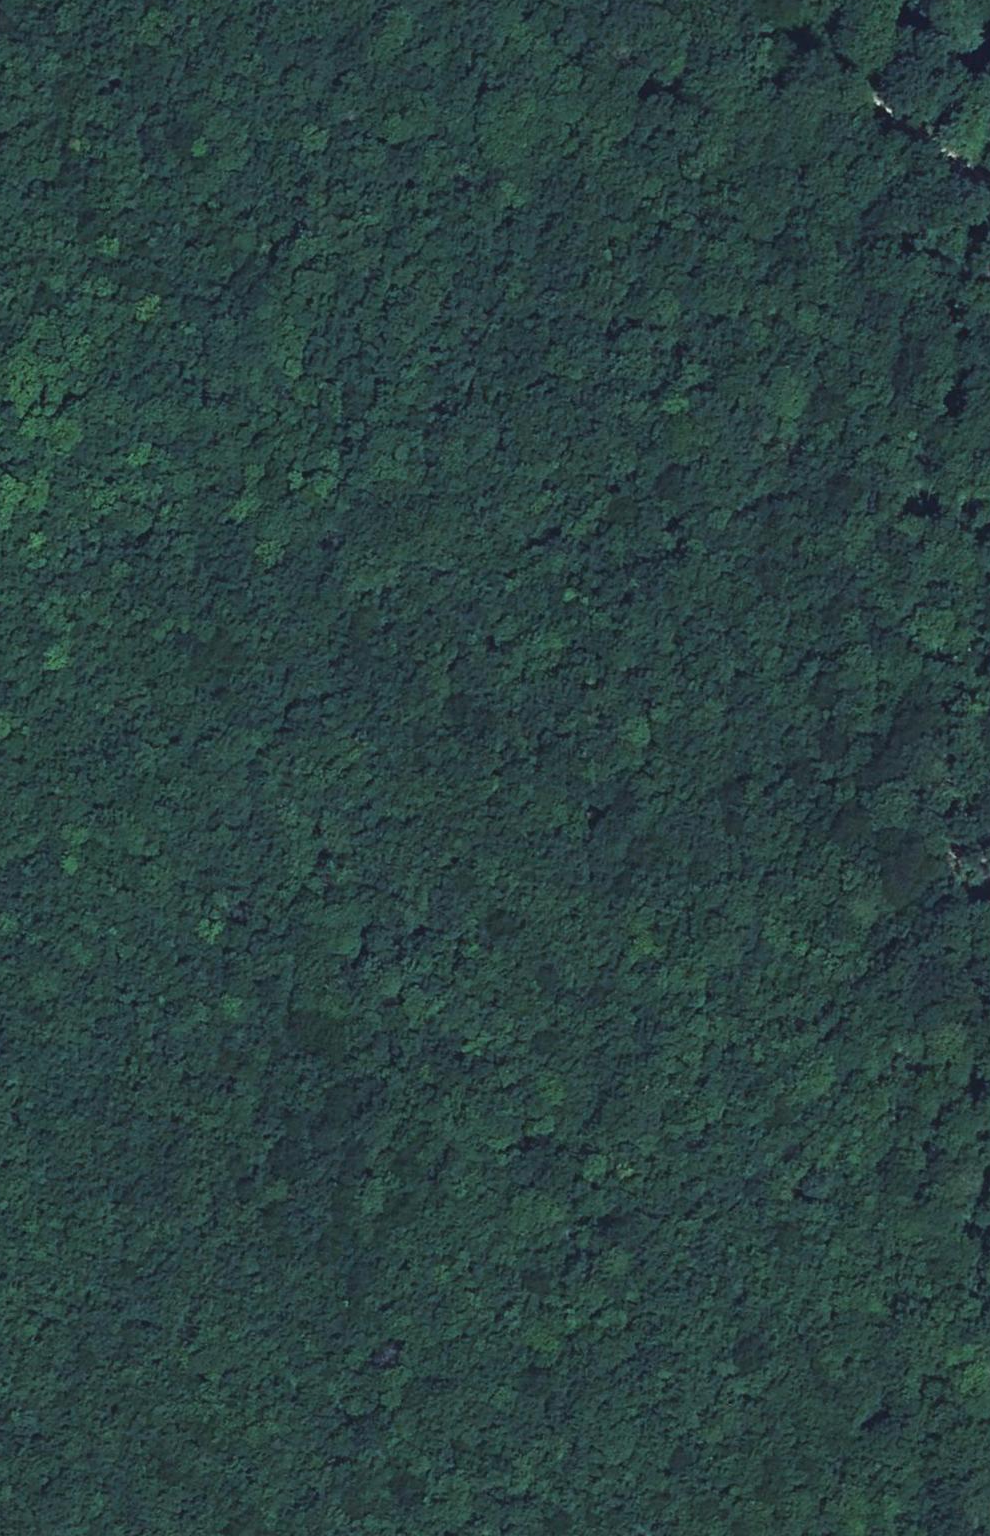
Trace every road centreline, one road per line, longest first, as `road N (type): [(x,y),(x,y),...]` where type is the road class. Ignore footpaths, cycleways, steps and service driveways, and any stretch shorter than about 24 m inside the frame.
road 1 (track): [(700,0),(989,195)]

